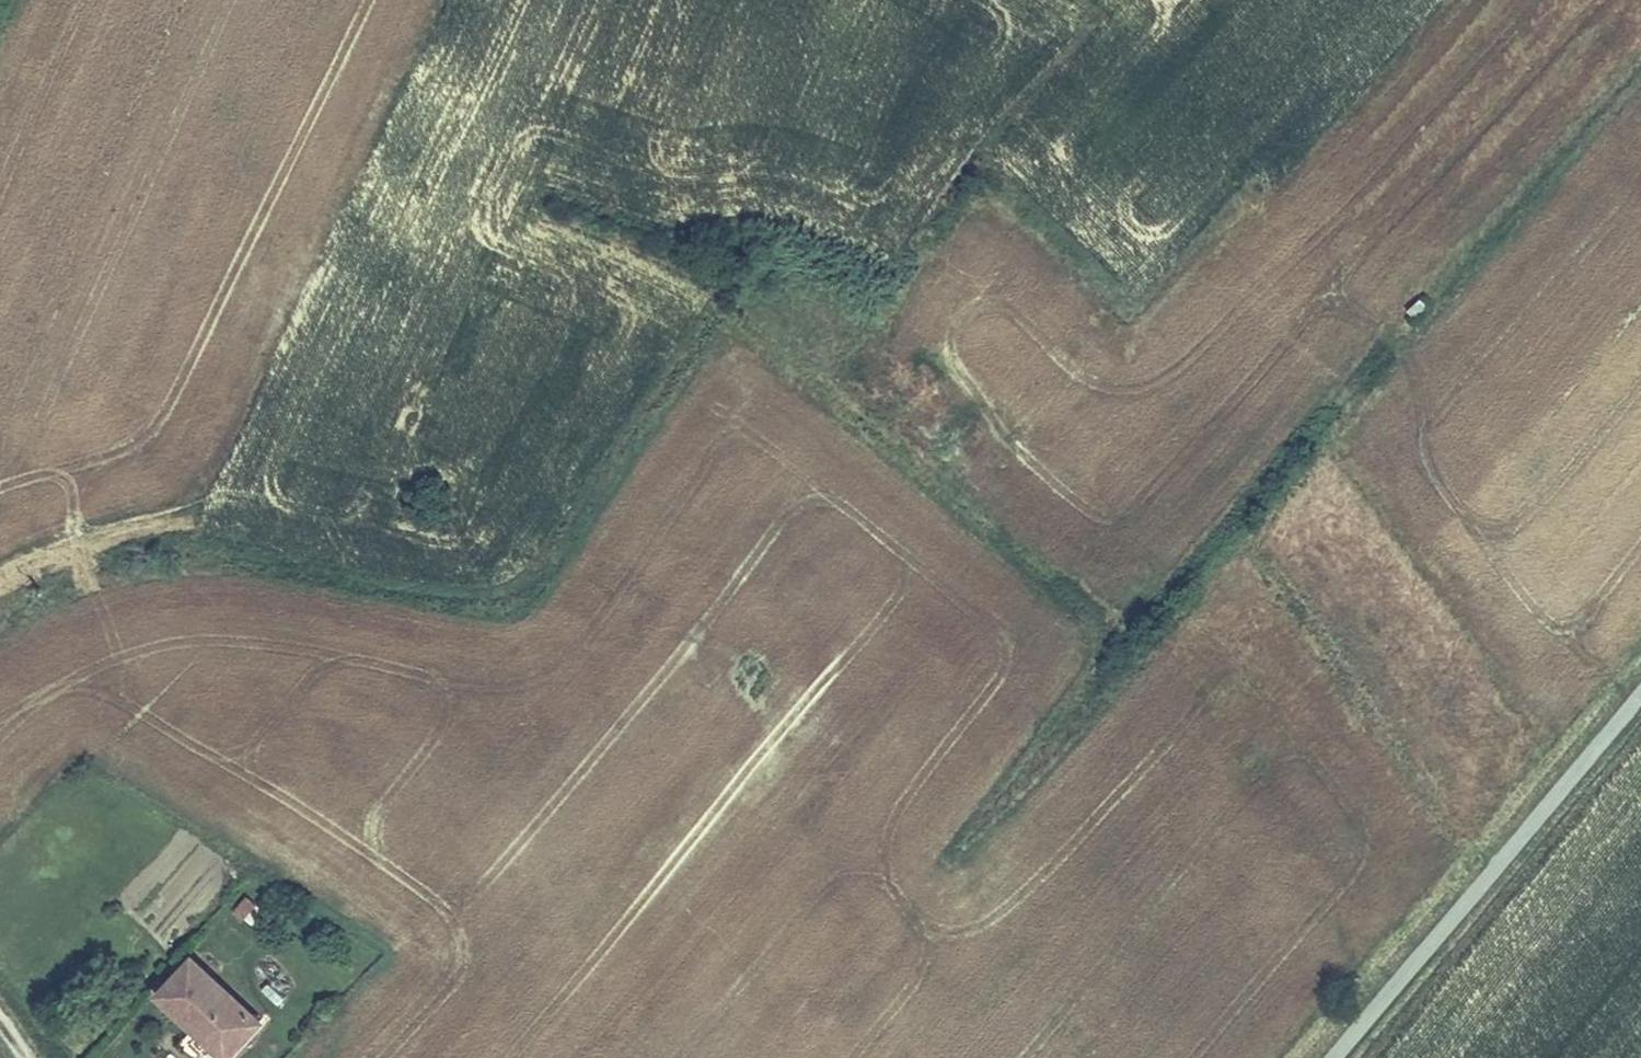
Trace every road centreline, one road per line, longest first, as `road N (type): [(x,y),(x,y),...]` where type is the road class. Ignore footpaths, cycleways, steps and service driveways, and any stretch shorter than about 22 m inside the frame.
road 1 (unclassified): [(1336,1057),(1640,693)]

